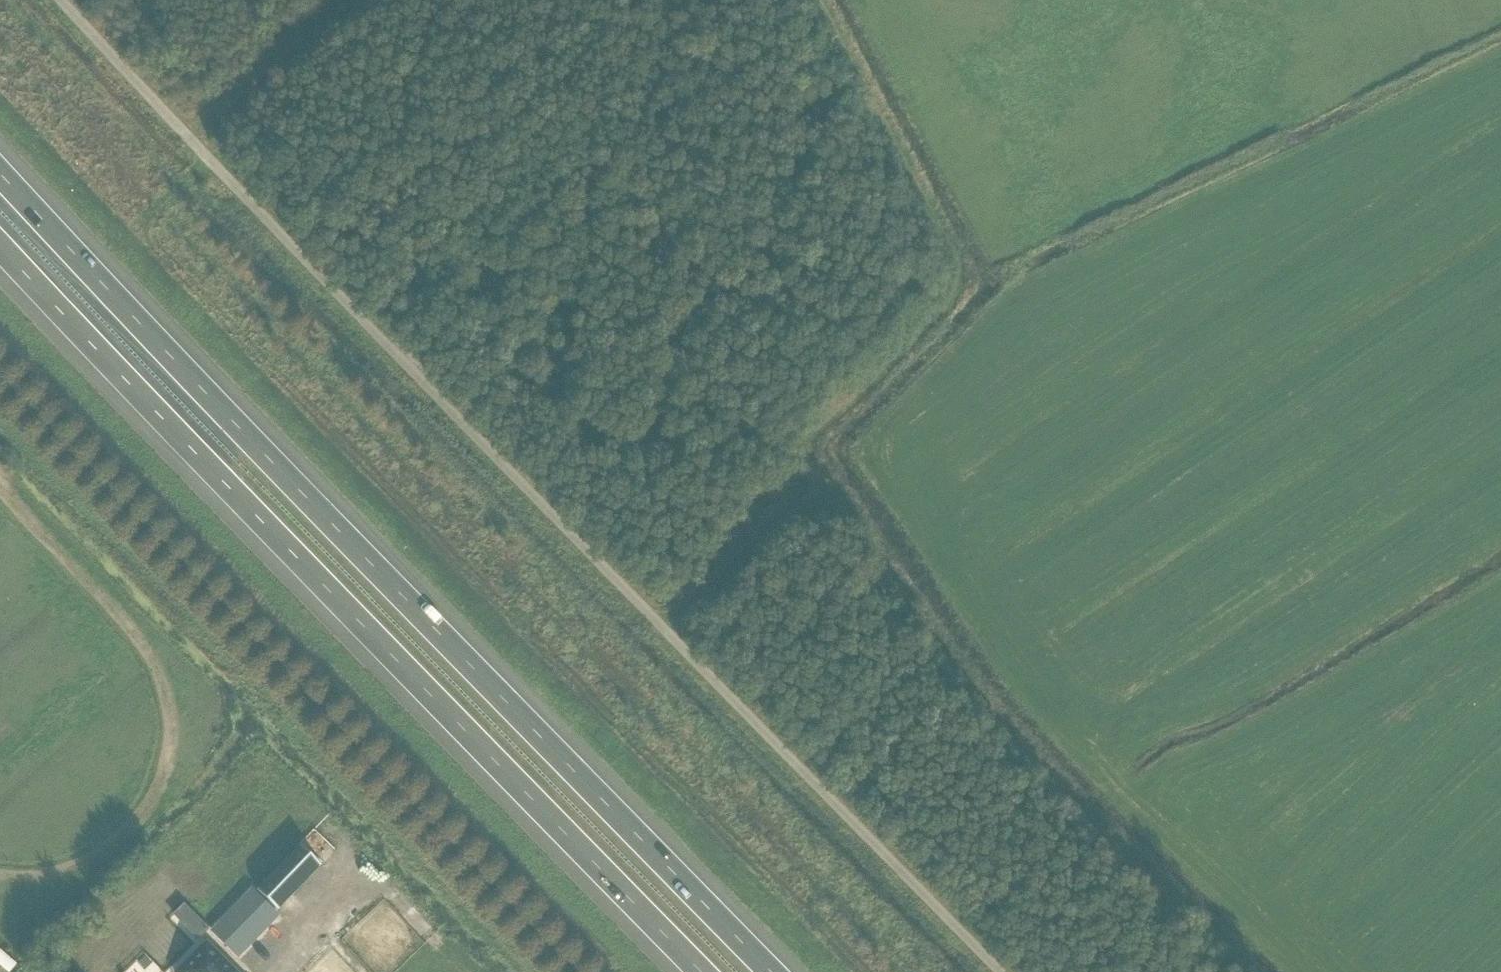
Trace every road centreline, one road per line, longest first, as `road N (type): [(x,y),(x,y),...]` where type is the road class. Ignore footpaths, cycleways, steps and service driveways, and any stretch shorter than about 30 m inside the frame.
road 1 (unclassified): [(990,971),(658,638),(63,0)]
road 2 (motorway): [(771,971),(363,559),(0,174)]
road 3 (motorway): [(0,249),(700,971)]

